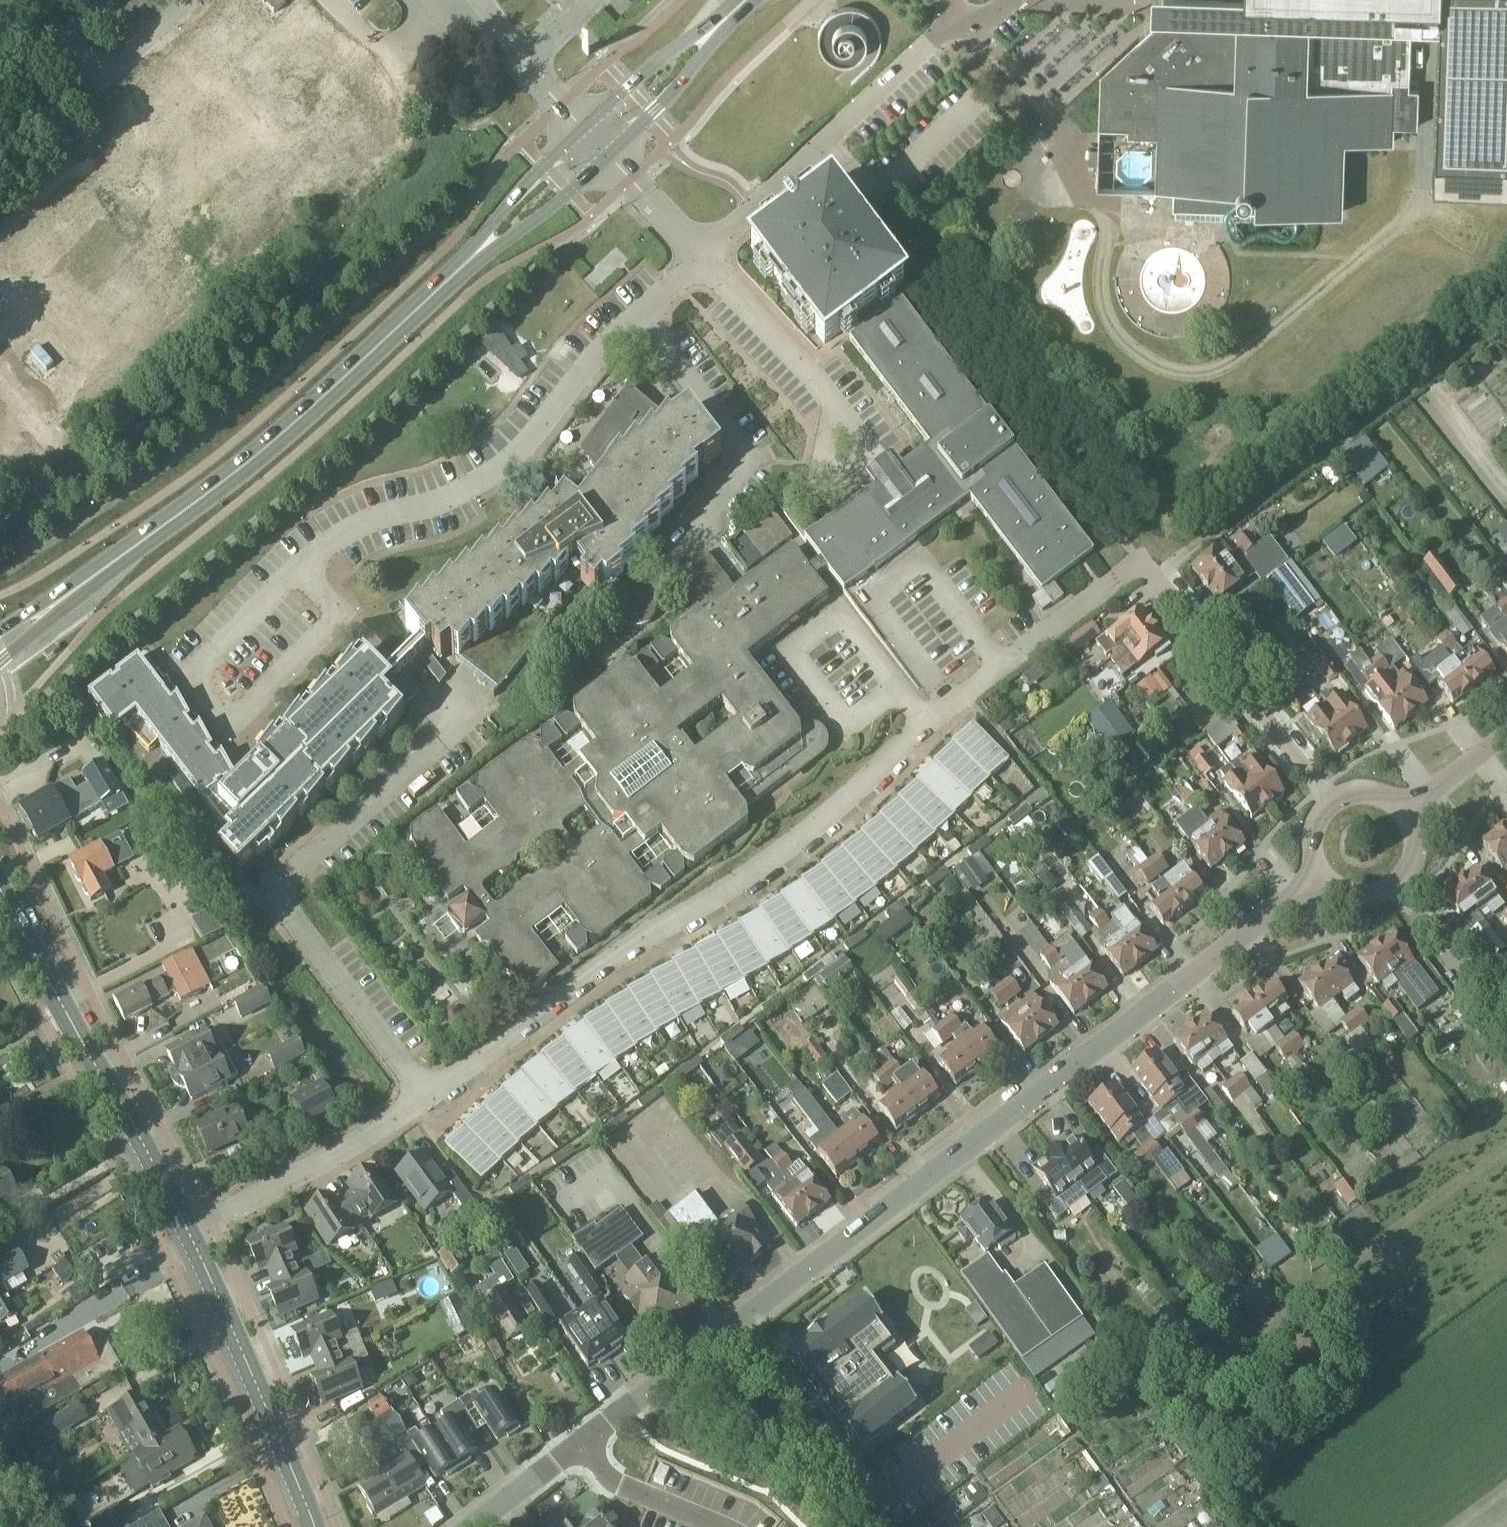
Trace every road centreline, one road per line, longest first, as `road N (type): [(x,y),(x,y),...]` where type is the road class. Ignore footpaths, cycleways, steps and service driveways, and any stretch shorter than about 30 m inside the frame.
road 1 (residential): [(1323,875),(580,1442)]
road 2 (unclassified): [(424,1098),(629,946),(789,852),(927,723),(1139,567)]
road 3 (tertiary): [(0,639),(234,473),(465,262)]
road 4 (unclassified): [(424,1098),(279,904),(286,887),(447,735)]
road 5 (unclassified): [(299,565),(376,517),(472,487),(519,452),(637,314)]
road 6 (tertiary): [(190,1232),(0,888)]
road 7 (unclassified): [(701,255),(943,24)]
road 8 (tertiary): [(315,1526),(190,1232)]
road 9 (residential): [(1331,802),(1165,585),(1139,567)]
road 10 (unclassified): [(691,531),(746,460),(637,314)]
road 11 (unclassified): [(424,1098),(190,1232)]
road 12 (unclassified): [(584,127),(493,32),(435,4)]
road 13 (unclassified): [(825,395),(701,255)]
road 14 (tertiary): [(728,17),(644,70),(584,127)]
road 15 (tertiary): [(465,262),(555,204),(610,153)]
road 16 (tertiary): [(584,127),(527,180),(465,262)]
road 17 (tertiary): [(610,153),(666,99),(728,17)]
road 18 (track): [(1506,1026),(1396,884)]
road 19 (residential): [(580,1442),(616,1480),(723,1526)]
road 20 (unclassified): [(825,395),(809,468),(828,491),(874,453)]
road 21 (residential): [(1323,875),(1358,894),(1396,884),(1415,849),(1405,811)]
road 22 (unclassified): [(435,4),(400,52),(333,0)]
road 23 (residential): [(580,1442),(464,1526)]
road 24 (unclassified): [(701,255),(610,153)]
road 25 (residential): [(1405,811),(1506,733)]

